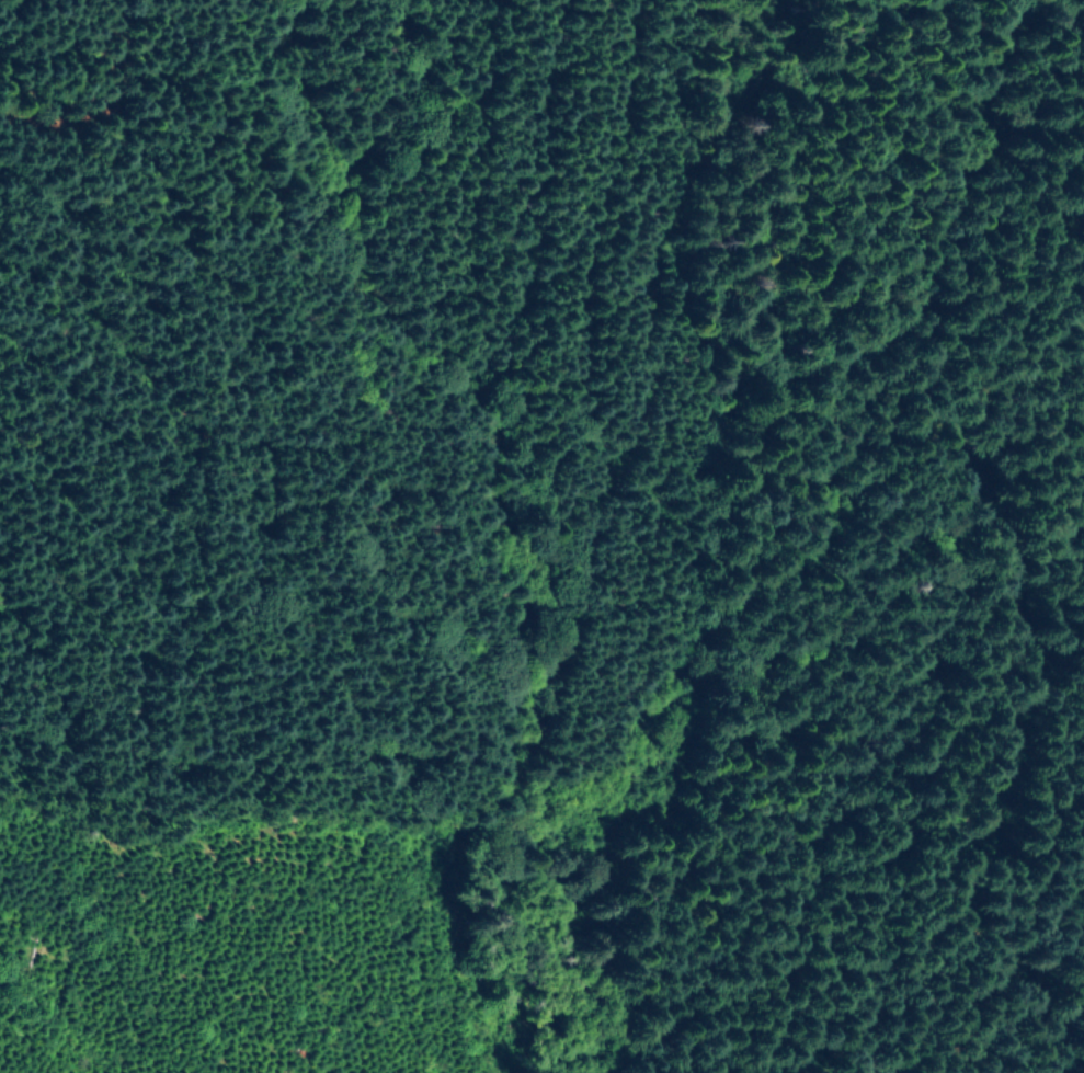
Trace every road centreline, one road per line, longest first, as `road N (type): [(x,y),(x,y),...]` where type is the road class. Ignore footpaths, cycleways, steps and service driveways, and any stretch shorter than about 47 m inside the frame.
road 1 (residential): [(1083,1036),(990,901),(1005,840),(1081,683),(1062,572),(1007,446)]
road 2 (residential): [(0,109),(98,91),(152,18),(155,0)]

